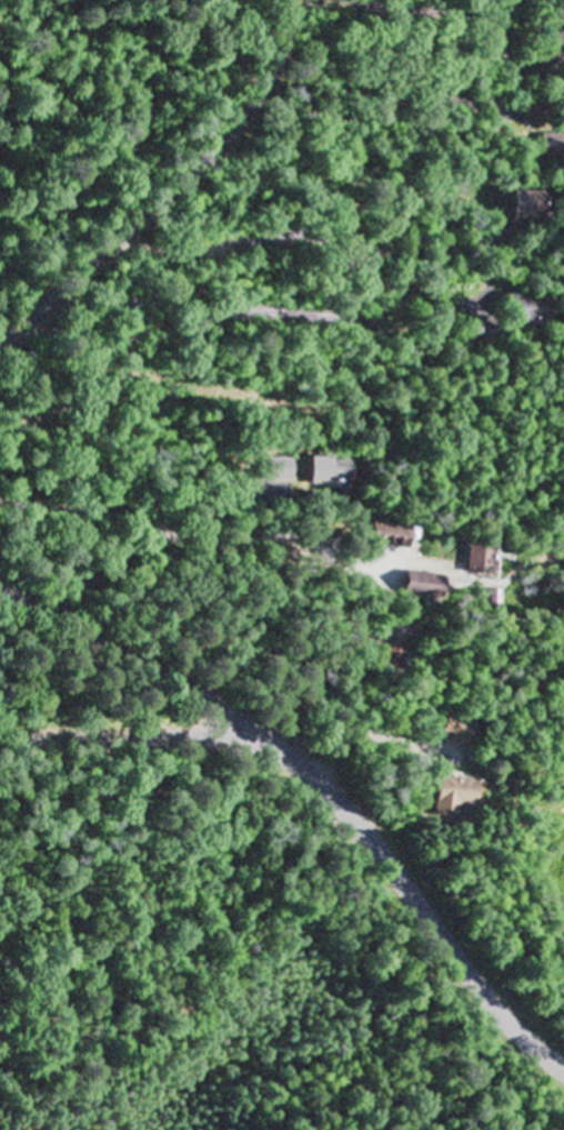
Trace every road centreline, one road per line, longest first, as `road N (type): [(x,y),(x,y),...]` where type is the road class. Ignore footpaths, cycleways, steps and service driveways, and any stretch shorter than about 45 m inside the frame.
road 1 (residential): [(563,1077),(485,1006),(335,806),(302,772),(229,727)]
road 2 (residential): [(0,346),(222,137),(268,76),(287,0)]
road 3 (residential): [(0,579),(229,727)]
road 4 (residential): [(0,736),(229,727)]

